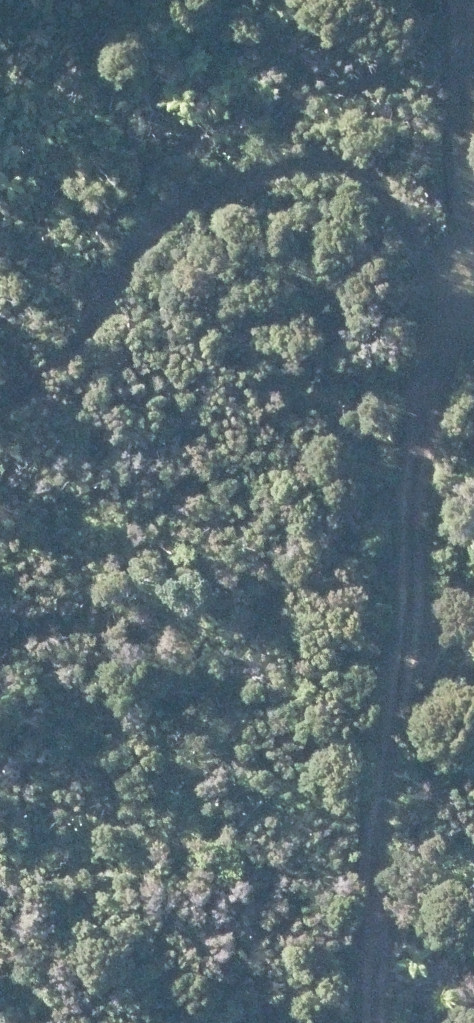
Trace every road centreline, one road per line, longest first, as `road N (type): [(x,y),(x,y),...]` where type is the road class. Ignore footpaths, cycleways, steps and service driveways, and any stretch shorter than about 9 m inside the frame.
road 1 (track): [(456,0),(389,597),(473,578)]
road 2 (track): [(0,410),(92,323),(113,260),(173,201),(280,160),(342,161),(402,213),(428,252)]
road 3 (track): [(373,1022),(389,597)]

